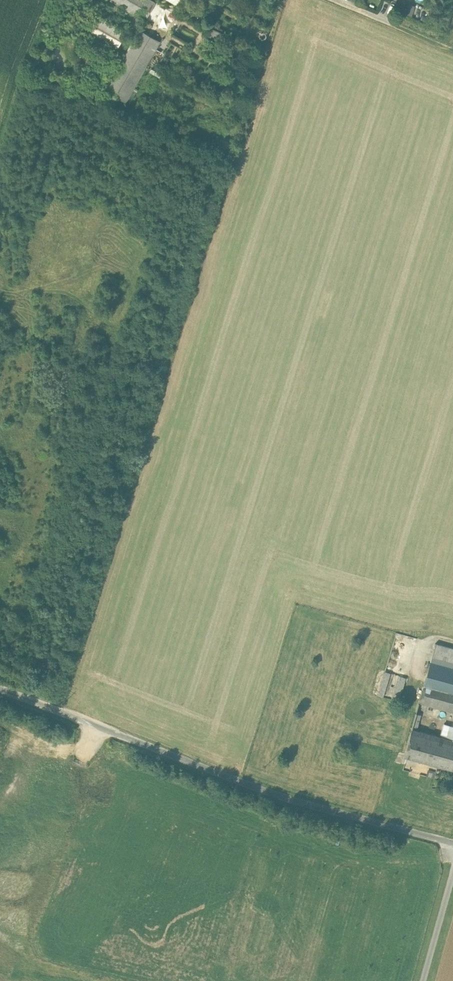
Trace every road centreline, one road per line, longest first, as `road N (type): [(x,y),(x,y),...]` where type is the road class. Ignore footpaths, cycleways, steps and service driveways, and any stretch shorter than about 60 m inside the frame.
road 1 (unclassified): [(0,688),(286,799),(452,842)]

